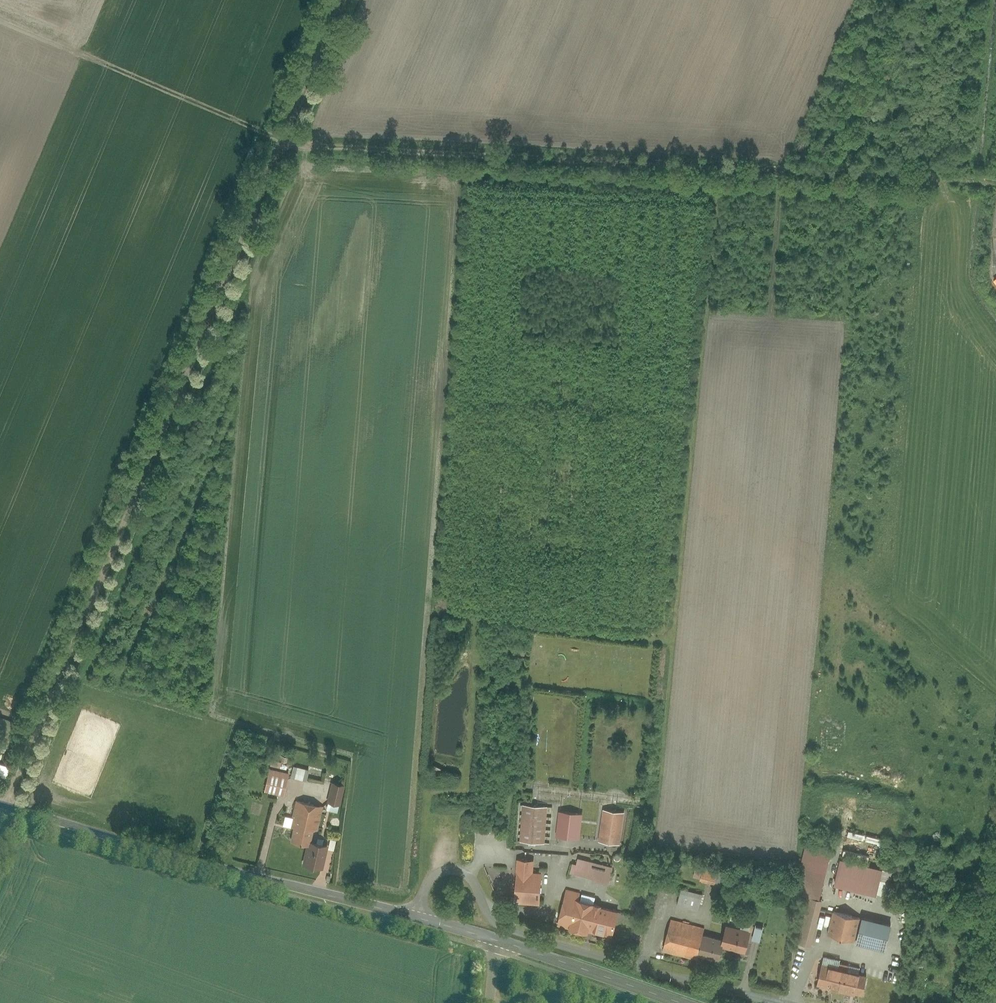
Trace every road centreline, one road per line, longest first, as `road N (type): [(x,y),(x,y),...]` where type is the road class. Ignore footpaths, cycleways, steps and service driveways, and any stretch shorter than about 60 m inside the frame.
road 1 (track): [(0,16),(318,146),(925,180),(886,601)]
road 2 (track): [(342,0),(0,819)]
road 3 (residential): [(414,919),(432,878),(461,871),(474,881),(489,918),(505,929),(775,1002)]
road 4 (tertiary): [(0,806),(414,919)]
road 5 (tertiary): [(494,941),(670,1002)]
road 6 (track): [(780,171),(770,314)]

